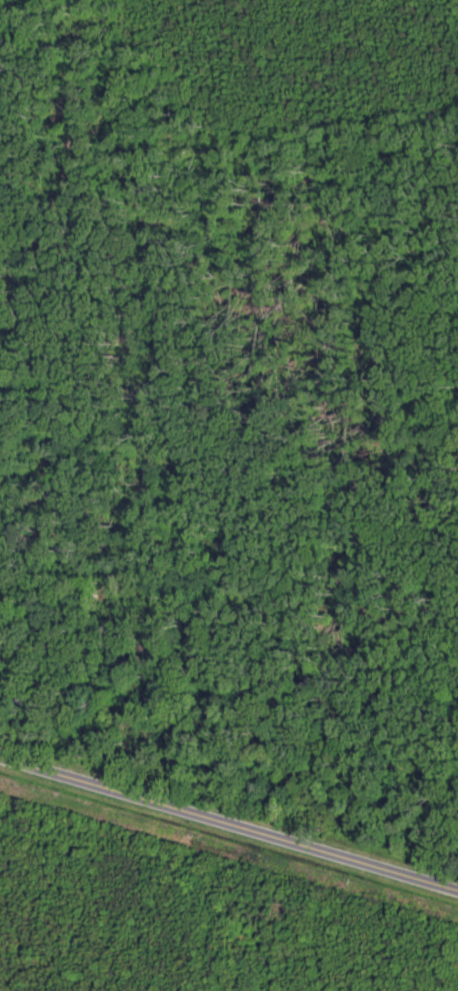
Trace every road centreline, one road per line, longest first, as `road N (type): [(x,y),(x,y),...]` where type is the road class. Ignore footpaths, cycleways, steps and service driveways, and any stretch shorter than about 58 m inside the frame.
road 1 (secondary): [(0,756),(457,892)]

